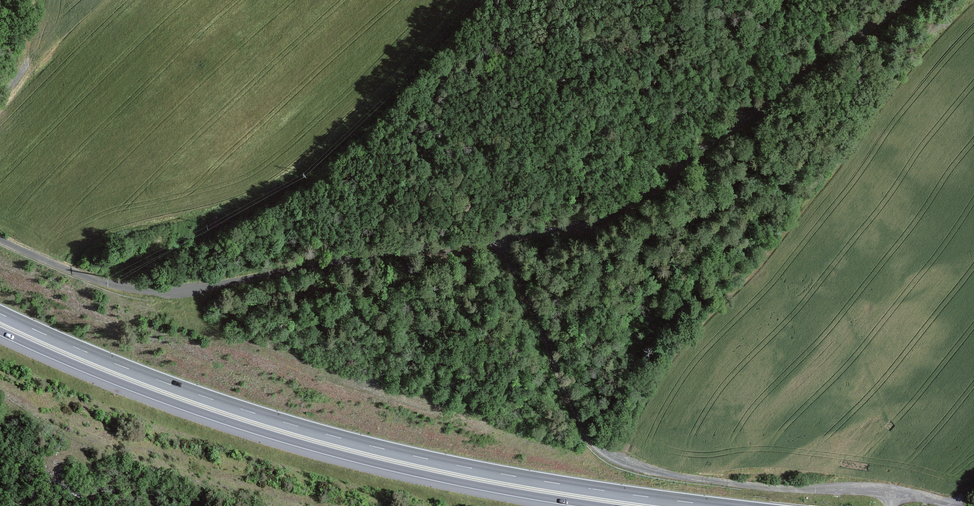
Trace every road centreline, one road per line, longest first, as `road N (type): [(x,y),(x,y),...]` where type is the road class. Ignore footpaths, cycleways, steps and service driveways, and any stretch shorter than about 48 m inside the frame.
road 1 (track): [(0,240),(91,278),(180,290),(320,258),(587,223),(638,197),(913,0)]
road 2 (trunk): [(720,505),(508,475),(334,436),(164,382),(0,314)]
road 3 (trunk): [(0,331),(287,439),(600,505)]
road 4 (track): [(499,239),(577,415),(604,452),(705,480),(887,489),(951,505)]

